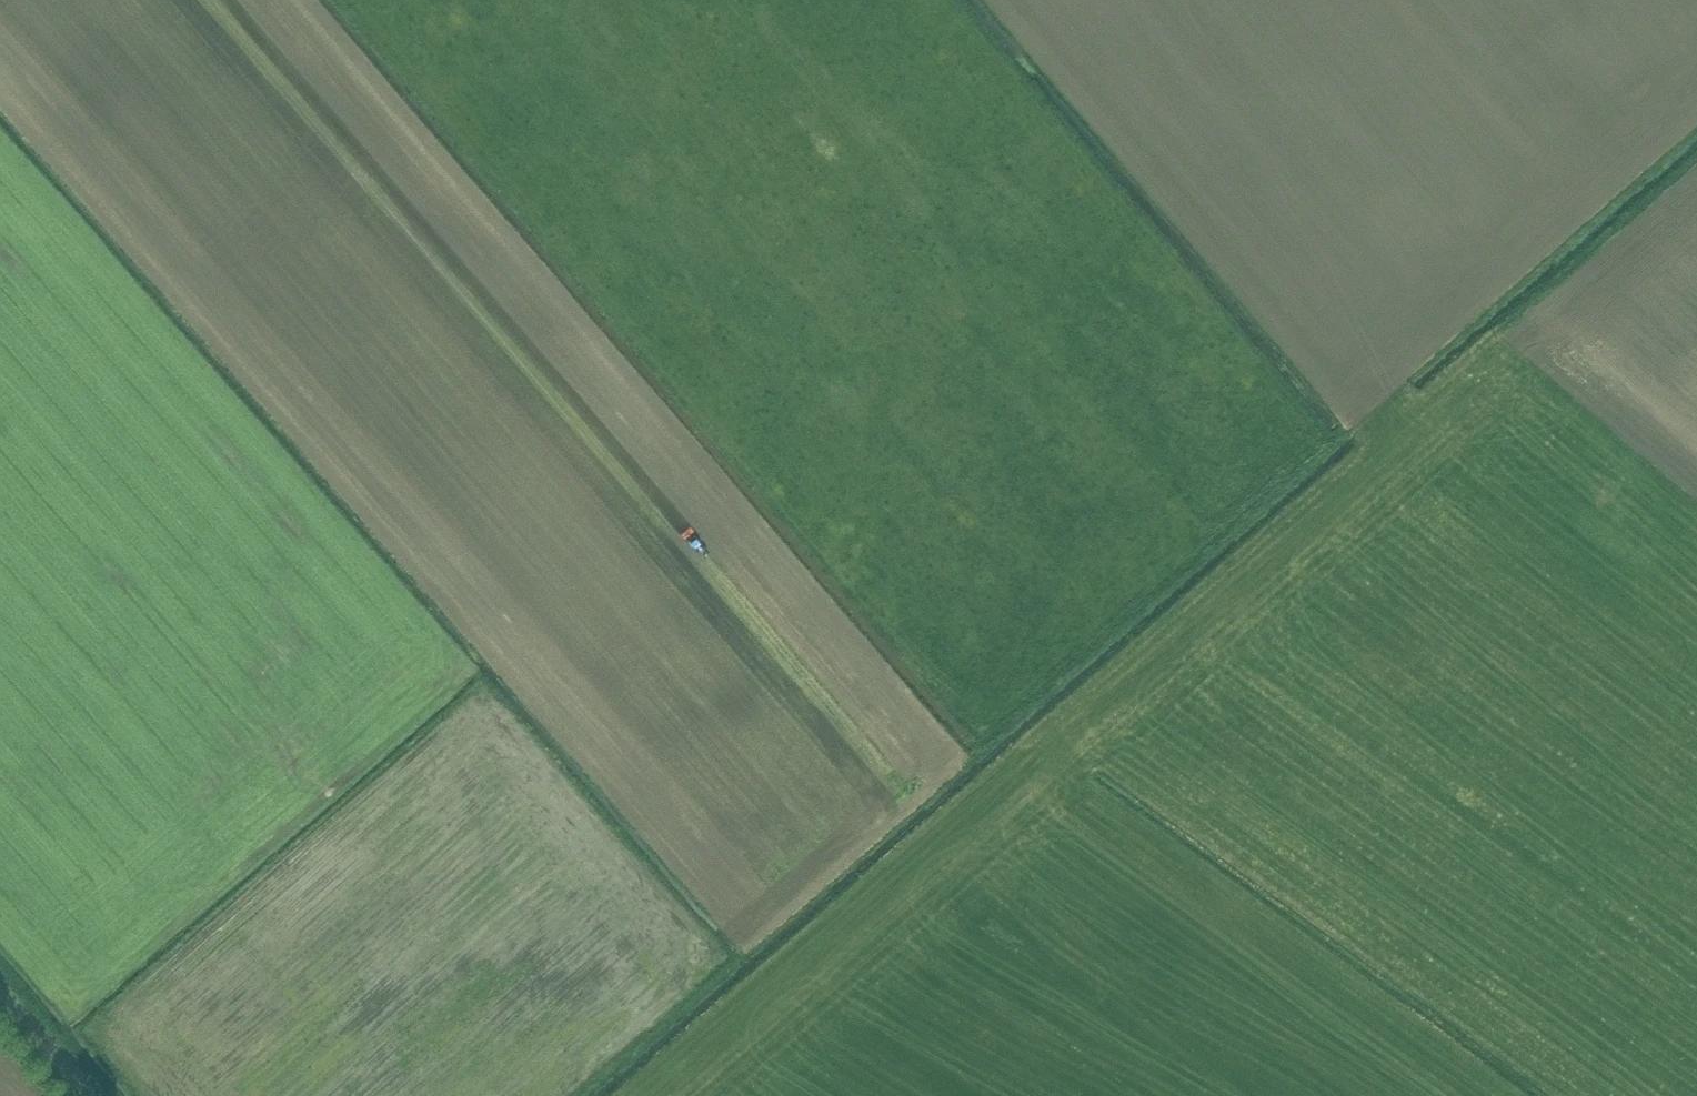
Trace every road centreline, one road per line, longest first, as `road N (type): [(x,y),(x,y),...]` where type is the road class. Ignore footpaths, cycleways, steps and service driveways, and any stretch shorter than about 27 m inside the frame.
road 1 (unclassified): [(92,1095),(0,992)]

